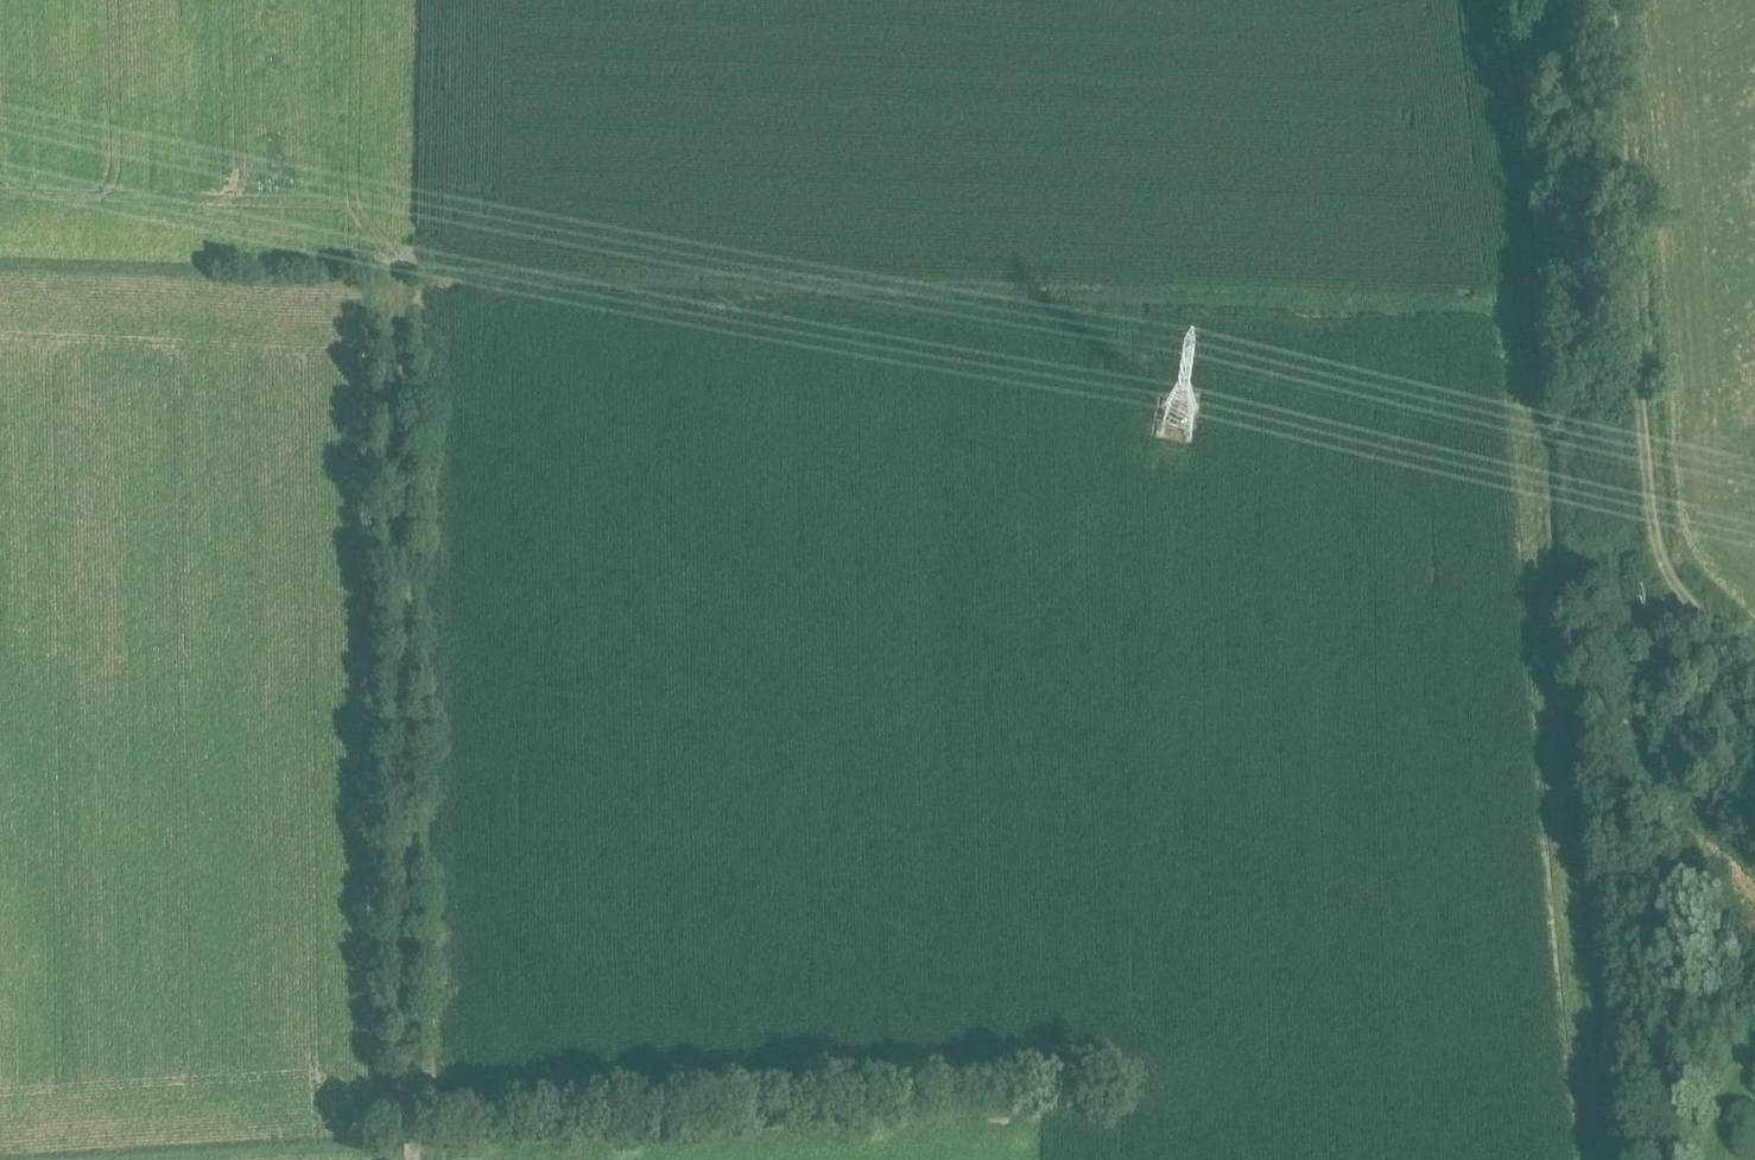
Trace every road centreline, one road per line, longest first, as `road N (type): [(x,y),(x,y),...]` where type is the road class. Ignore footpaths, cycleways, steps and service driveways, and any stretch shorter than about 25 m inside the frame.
road 1 (track): [(396,282),(410,1159)]
road 2 (track): [(1610,0),(1652,513),(1665,566),(1685,597),(1754,661)]
road 3 (track): [(1087,1091),(409,1118)]

